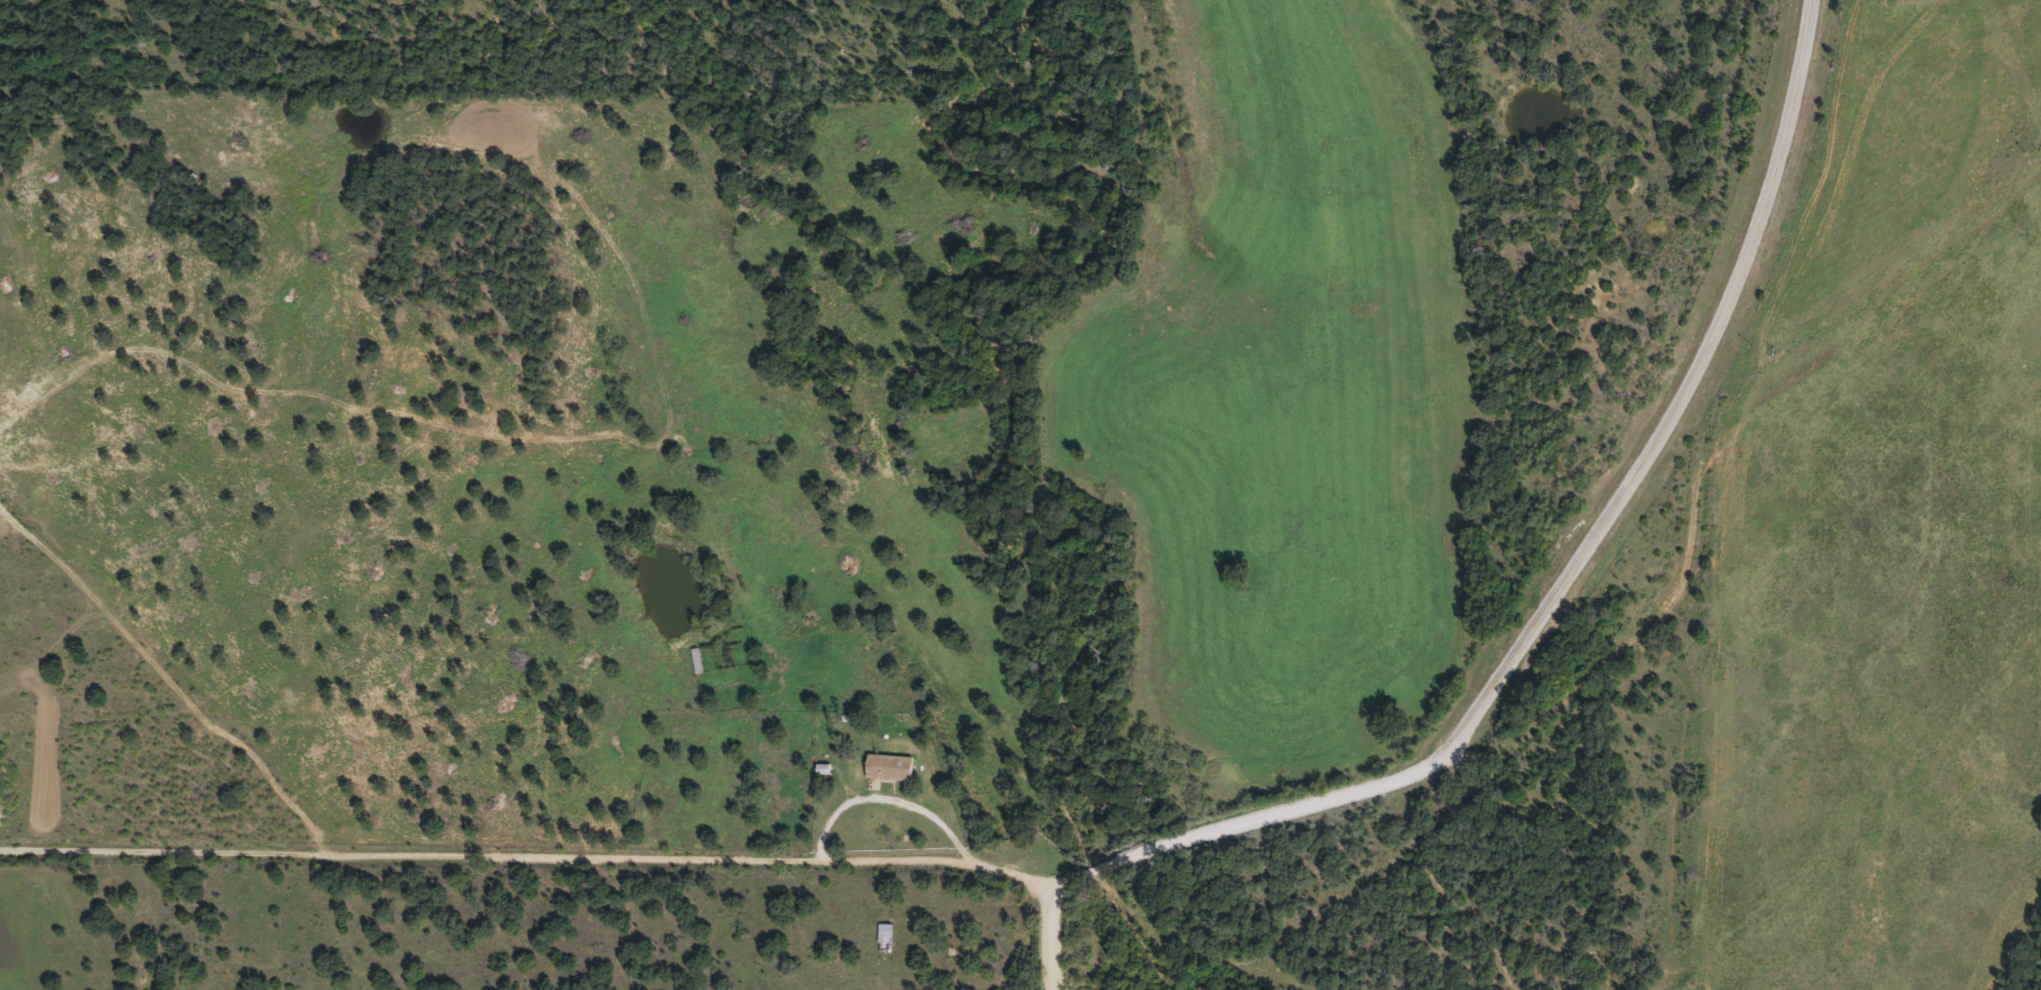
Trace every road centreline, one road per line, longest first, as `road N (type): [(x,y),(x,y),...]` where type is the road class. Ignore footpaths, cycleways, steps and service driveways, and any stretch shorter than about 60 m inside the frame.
road 1 (tertiary): [(1816,0),(1785,154),(1727,319),(1628,493),(1433,769)]
road 2 (residential): [(1119,858),(1433,769)]
road 3 (residential): [(1046,989),(1049,907),(1072,877)]

